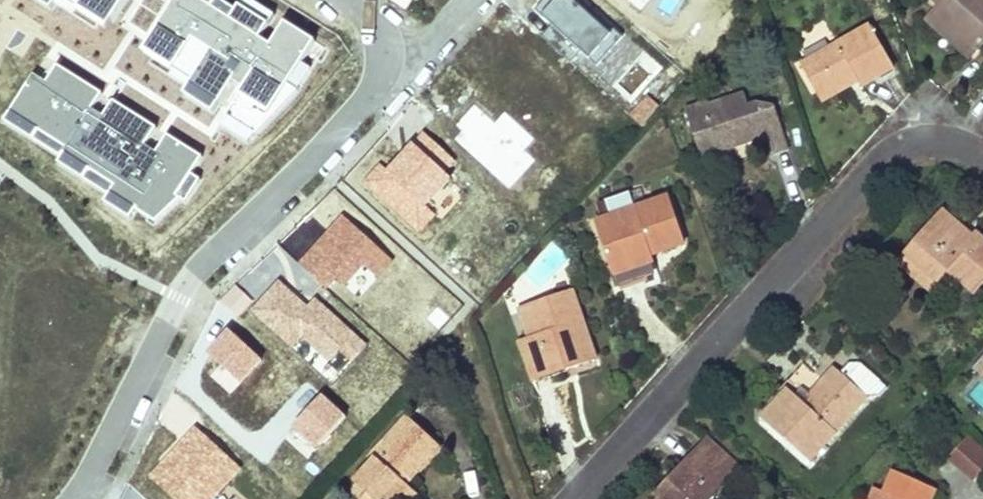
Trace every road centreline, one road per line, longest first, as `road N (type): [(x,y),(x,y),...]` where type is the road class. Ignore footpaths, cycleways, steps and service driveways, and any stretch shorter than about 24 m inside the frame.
road 1 (residential): [(580,498),(591,469),(883,152),(928,133),(982,146)]
road 2 (residential): [(72,498),(196,267),(380,92),(386,57)]

